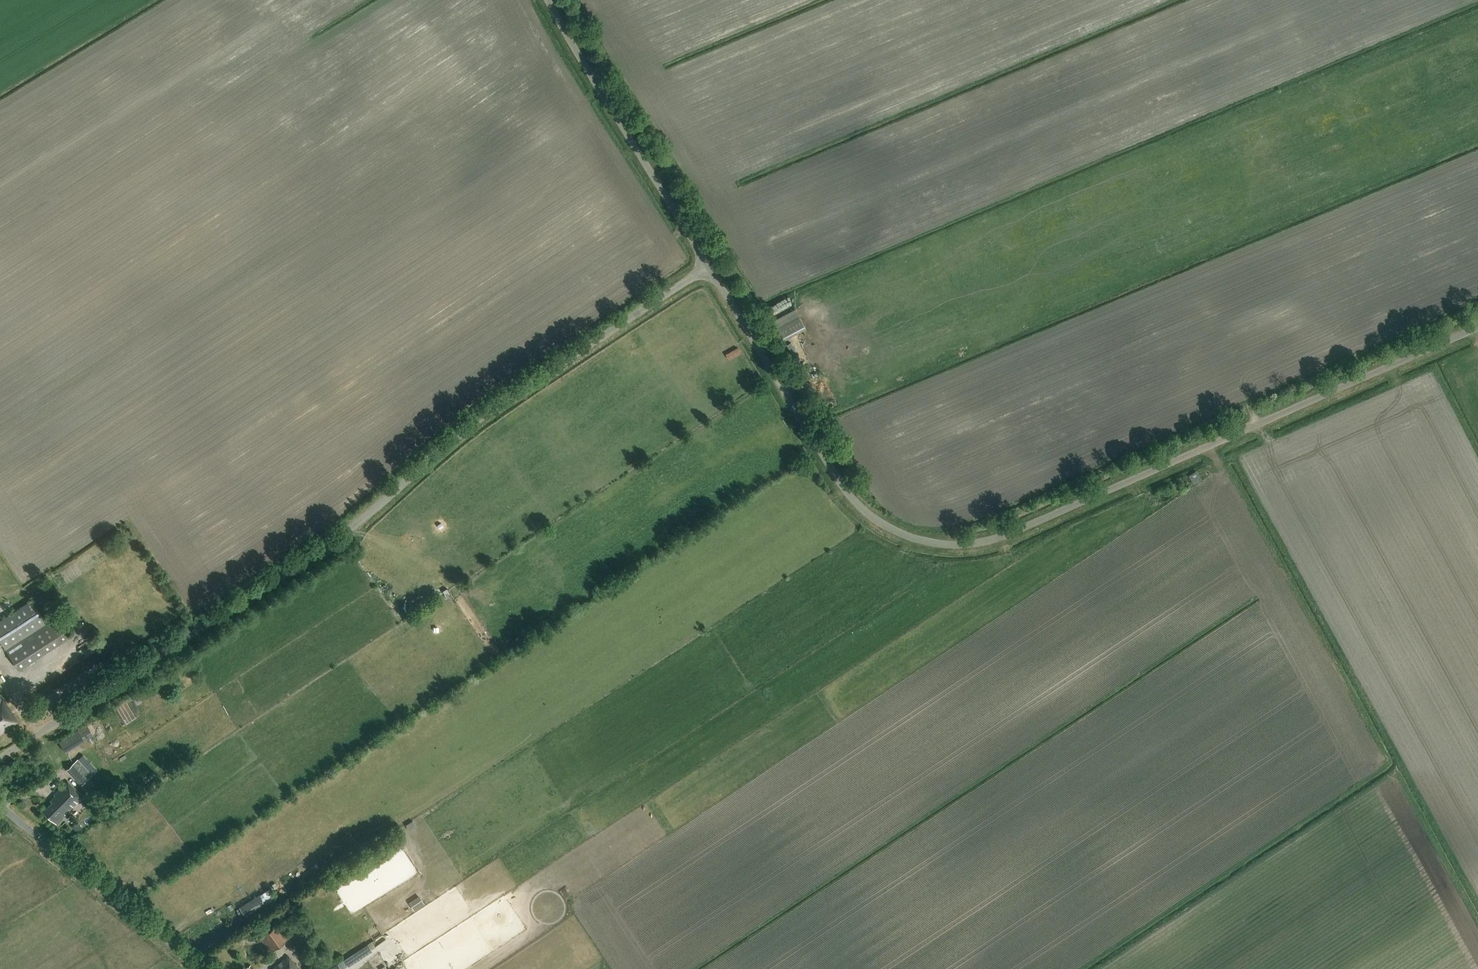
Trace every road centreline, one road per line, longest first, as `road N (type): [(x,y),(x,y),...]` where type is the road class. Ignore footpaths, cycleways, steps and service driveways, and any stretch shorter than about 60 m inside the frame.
road 1 (unclassified): [(708,266),(850,496),(904,534),(956,544),(1020,528),(1477,327)]
road 2 (unclassified): [(0,759),(328,544),(478,418),(708,266)]
road 3 (unclassified): [(708,266),(550,0)]
road 4 (unclassified): [(203,968),(0,805)]

